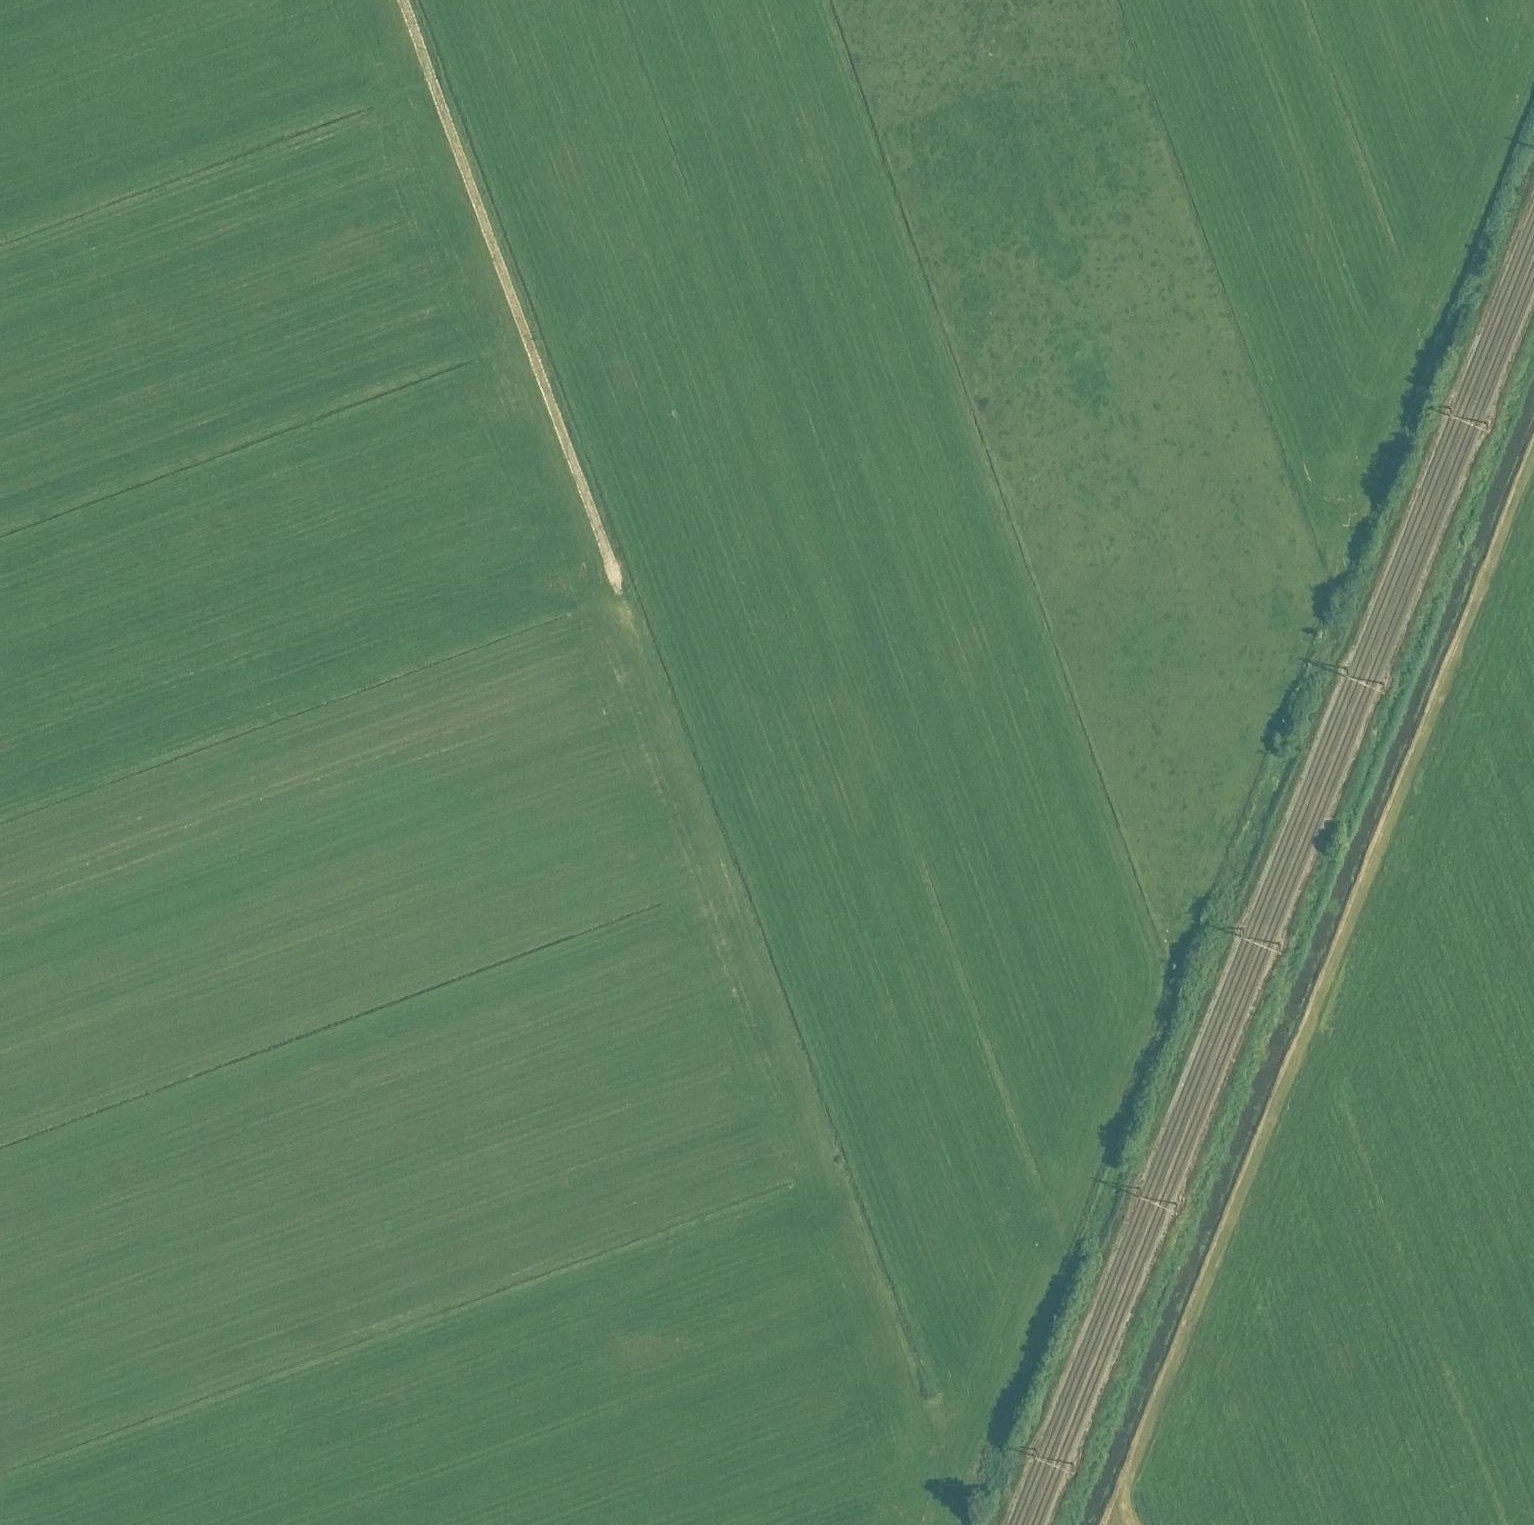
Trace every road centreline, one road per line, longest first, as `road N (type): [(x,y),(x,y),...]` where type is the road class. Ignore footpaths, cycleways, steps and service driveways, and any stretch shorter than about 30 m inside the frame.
road 1 (track): [(1109,1524),(1533,459)]

